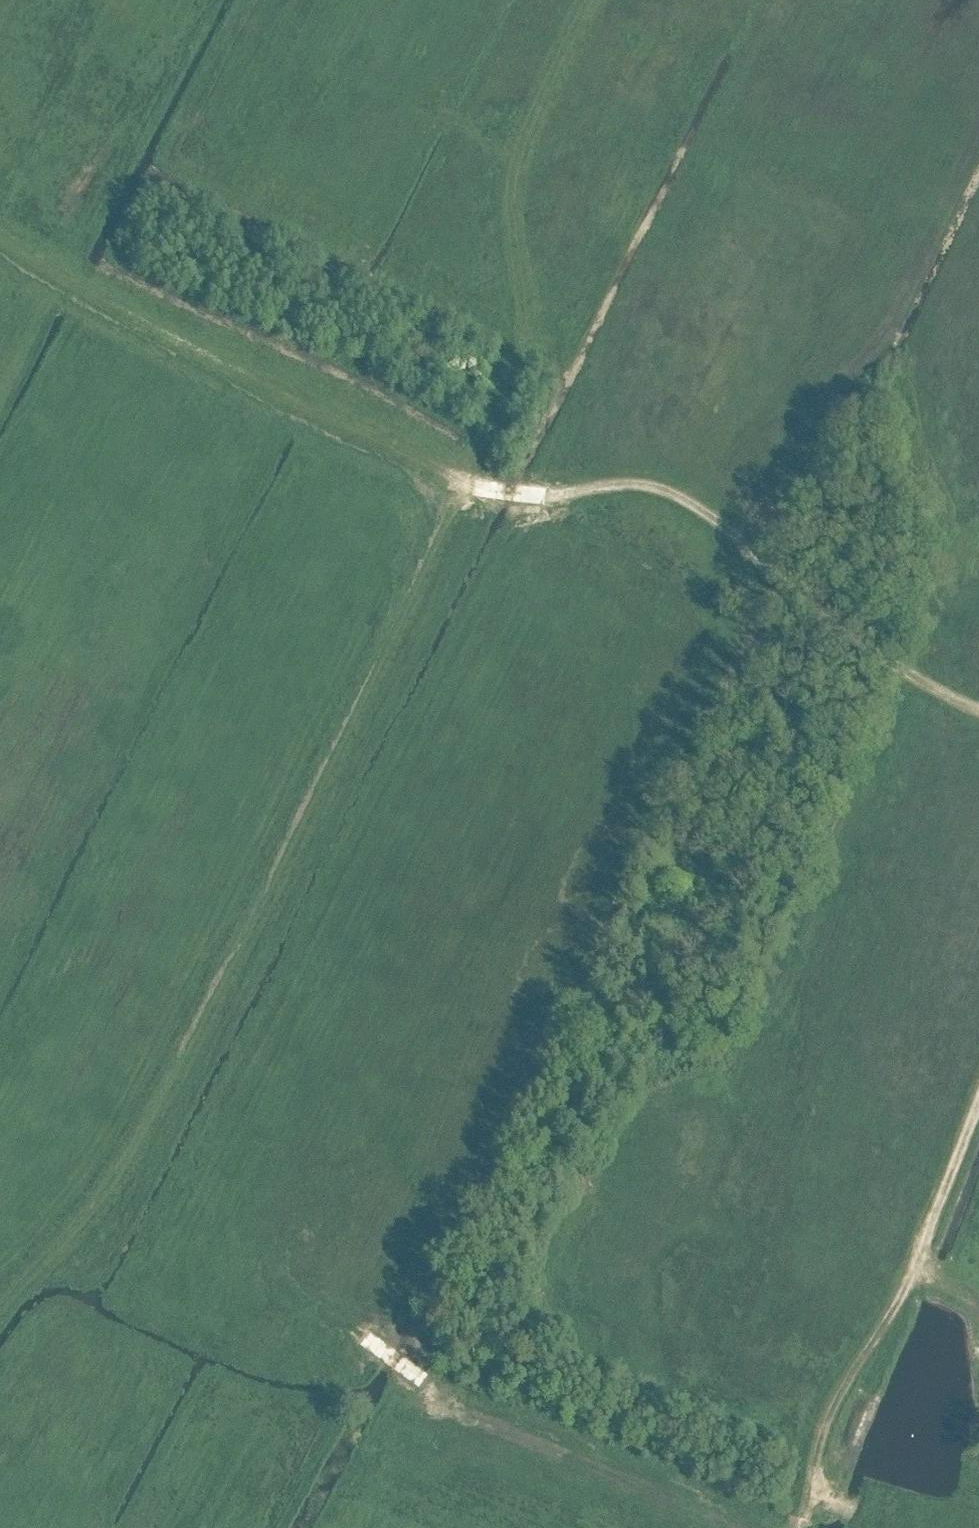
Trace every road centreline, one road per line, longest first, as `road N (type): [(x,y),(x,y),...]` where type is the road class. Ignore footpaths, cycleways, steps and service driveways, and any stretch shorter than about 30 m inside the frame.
road 1 (track): [(0,244),(472,488),(545,498)]
road 2 (track): [(978,711),(905,673),(696,508),(639,487),(545,498)]
road 3 (track): [(854,1515),(813,1498),(825,1429),(915,1268),(978,1101)]

